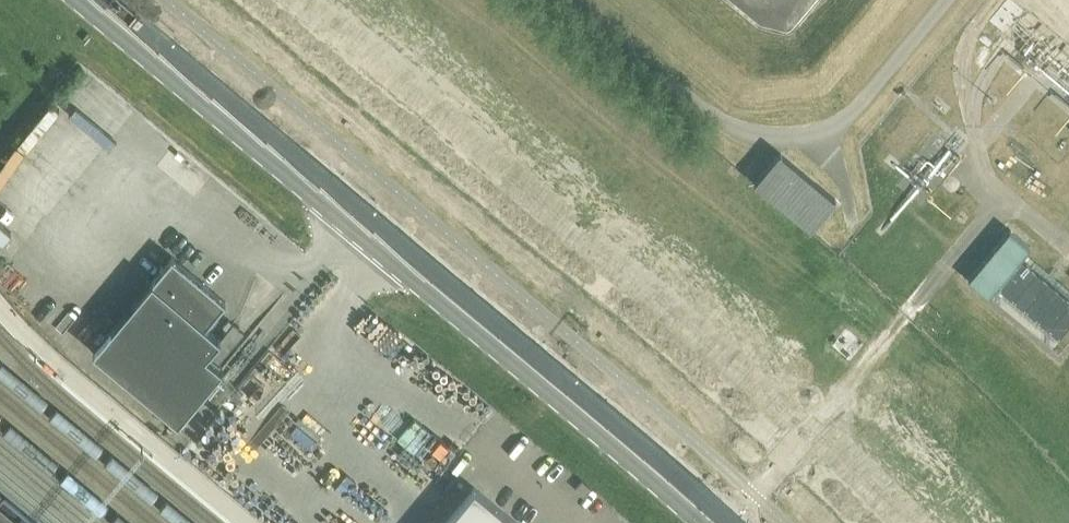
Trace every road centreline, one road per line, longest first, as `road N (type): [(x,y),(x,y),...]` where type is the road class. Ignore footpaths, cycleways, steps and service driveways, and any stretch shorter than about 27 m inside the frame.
road 1 (unclassified): [(72,0),(696,522)]
road 2 (unclassified): [(724,522),(101,0)]

